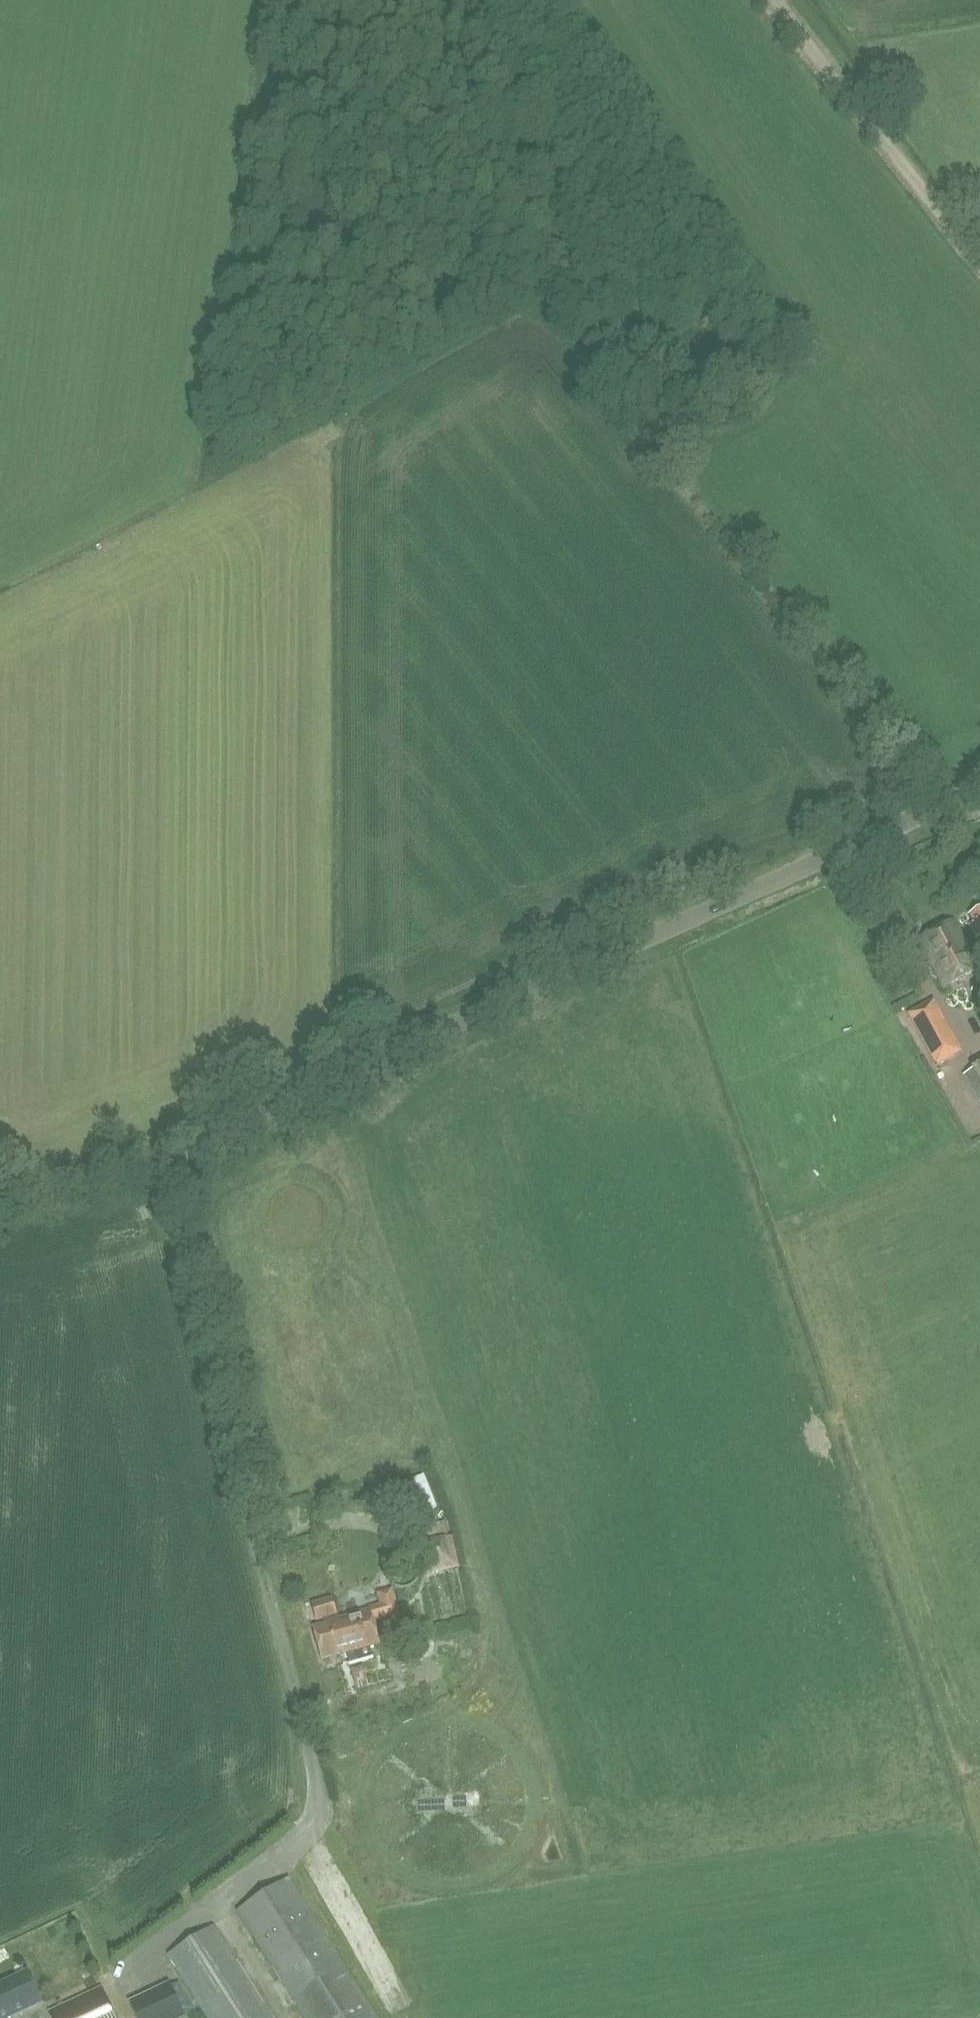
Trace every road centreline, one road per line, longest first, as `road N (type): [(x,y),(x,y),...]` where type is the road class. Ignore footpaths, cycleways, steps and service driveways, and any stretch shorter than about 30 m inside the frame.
road 1 (tertiary): [(0,1202),(161,1174),(979,797)]
road 2 (track): [(979,259),(770,0)]

